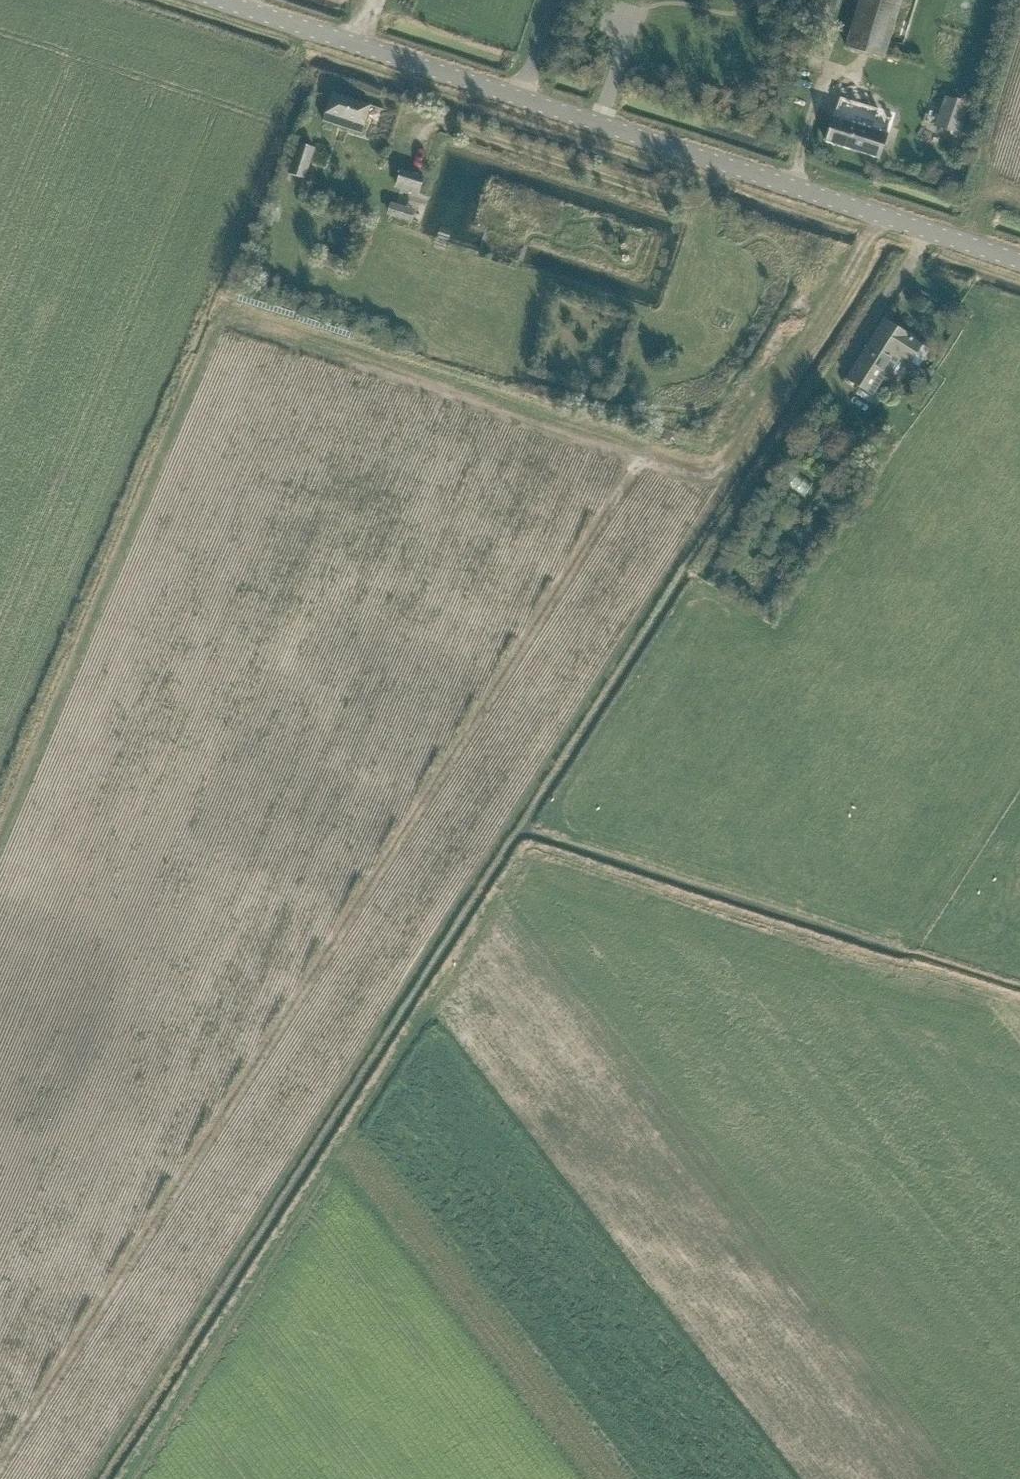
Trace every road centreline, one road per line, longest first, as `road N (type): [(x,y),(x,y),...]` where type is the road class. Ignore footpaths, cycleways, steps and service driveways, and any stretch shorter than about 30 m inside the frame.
road 1 (tertiary): [(1019,265),(212,0)]

